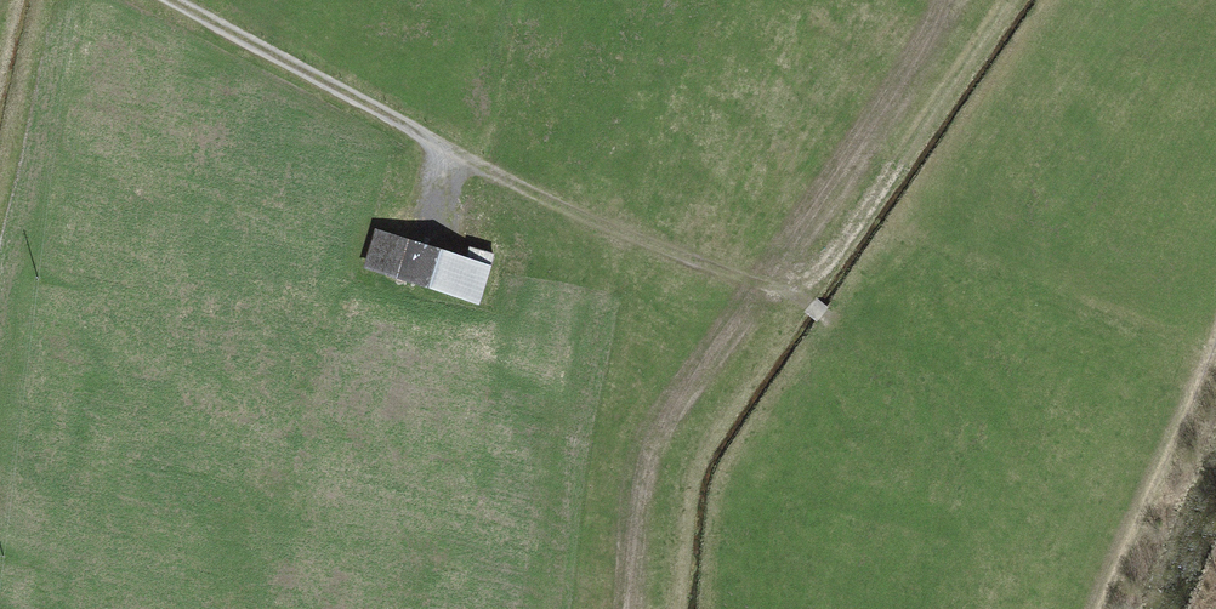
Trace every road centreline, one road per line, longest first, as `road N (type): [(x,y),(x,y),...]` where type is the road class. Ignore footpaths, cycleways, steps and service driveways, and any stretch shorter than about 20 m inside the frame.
road 1 (track): [(439,145),(546,204),(754,282),(840,330)]
road 2 (track): [(160,0),(439,145),(427,196)]
road 3 (track): [(1108,608),(1215,351)]

